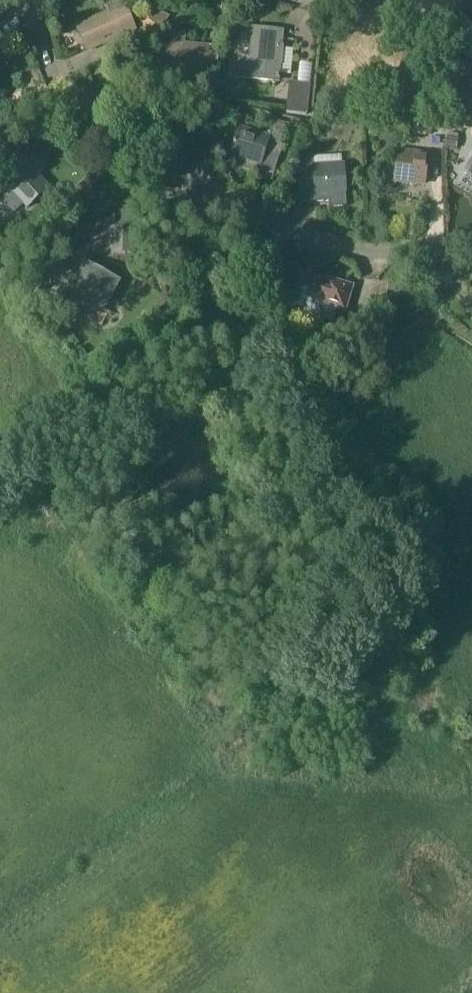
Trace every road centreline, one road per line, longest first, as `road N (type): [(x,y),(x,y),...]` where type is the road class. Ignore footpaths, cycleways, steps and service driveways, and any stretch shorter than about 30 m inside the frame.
road 1 (unclassified): [(471,250),(390,255),(275,227),(238,206),(153,129),(60,87),(26,0)]
road 2 (track): [(471,338),(431,317),(325,360),(281,361),(222,320),(204,320),(179,329),(0,456)]

